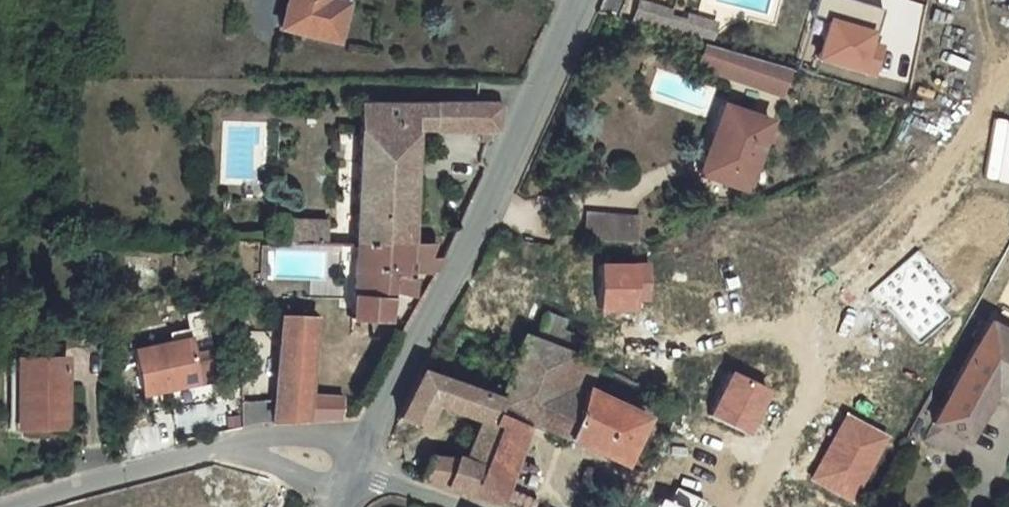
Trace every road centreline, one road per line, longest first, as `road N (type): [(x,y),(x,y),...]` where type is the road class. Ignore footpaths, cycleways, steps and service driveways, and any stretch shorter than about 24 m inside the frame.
road 1 (tertiary): [(352,469),(483,218),(580,0)]
road 2 (residential): [(747,506),(821,352),(804,335),(779,328),(659,348),(624,345)]
road 3 (residential): [(0,505),(210,450),(270,448),(352,469)]

